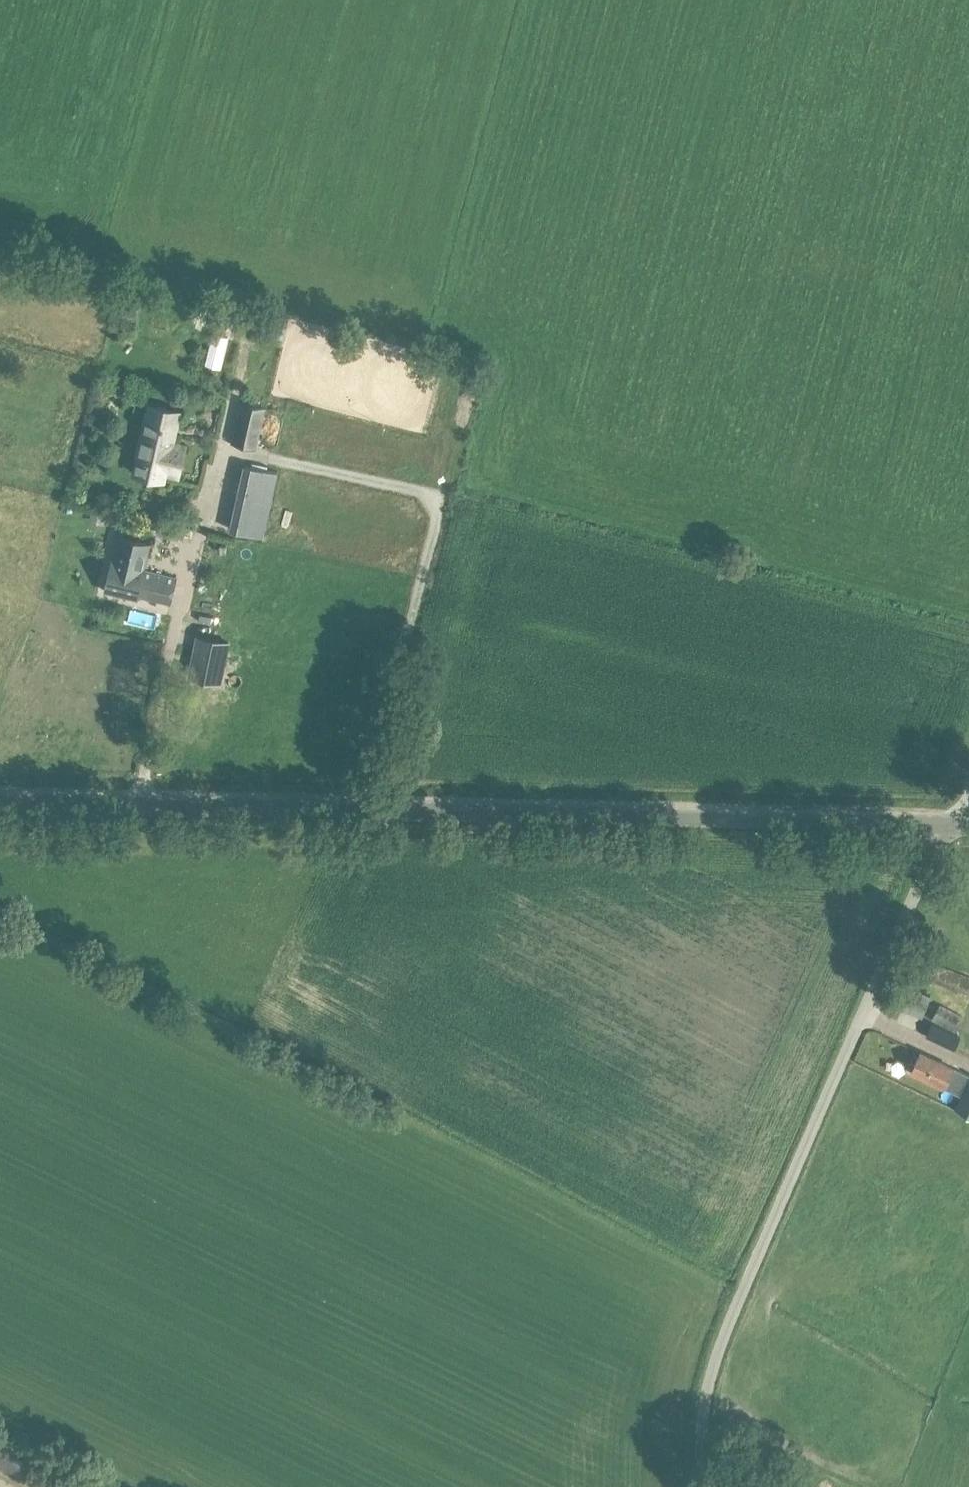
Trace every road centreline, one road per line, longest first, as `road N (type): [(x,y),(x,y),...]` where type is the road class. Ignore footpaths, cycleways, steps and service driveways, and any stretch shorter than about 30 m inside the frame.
road 1 (tertiary): [(956,824),(0,806)]
road 2 (residential): [(956,824),(929,861),(713,1368),(703,1486)]

